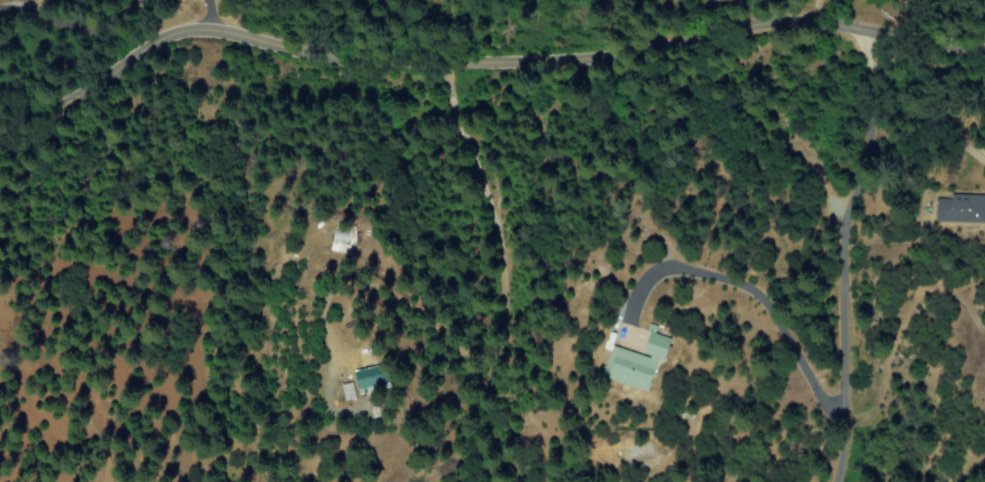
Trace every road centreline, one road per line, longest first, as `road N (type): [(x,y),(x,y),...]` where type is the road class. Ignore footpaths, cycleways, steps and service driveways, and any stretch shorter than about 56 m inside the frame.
road 1 (tertiary): [(0,141),(185,29),(216,28),(359,61),(422,63),(639,56),(790,23),(984,47)]
road 2 (residential): [(841,481),(851,448),(838,263),(869,128),(863,28)]

